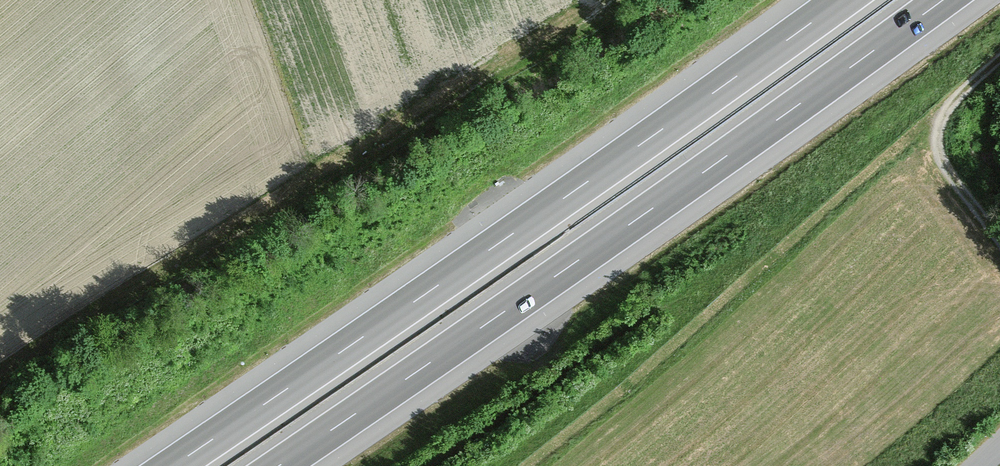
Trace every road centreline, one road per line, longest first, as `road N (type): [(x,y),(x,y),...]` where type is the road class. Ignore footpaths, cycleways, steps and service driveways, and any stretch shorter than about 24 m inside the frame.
road 1 (motorway): [(842,0),(173,465)]
road 2 (motorway): [(278,465),(942,0)]
road 3 (track): [(999,240),(942,162),(937,142),(952,103),(999,59)]

